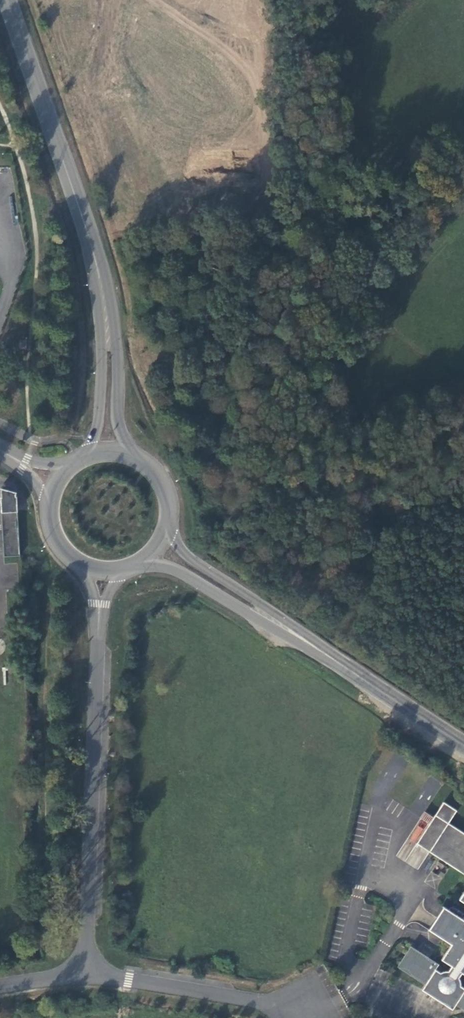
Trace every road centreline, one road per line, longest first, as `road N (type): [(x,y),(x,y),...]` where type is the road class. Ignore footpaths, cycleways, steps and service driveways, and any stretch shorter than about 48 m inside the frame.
road 1 (secondary): [(107,449),(103,298),(82,209),(9,0)]
road 2 (unclassified): [(102,573),(85,971)]
road 3 (secondary): [(463,746),(159,546)]
road 4 (unclassified): [(85,971),(272,1005),(323,1006),(343,996)]
road 5 (secondary): [(159,546),(170,510),(157,473),(107,449)]
road 6 (secondary): [(54,481),(46,502),(53,541),(83,568),(102,573)]

